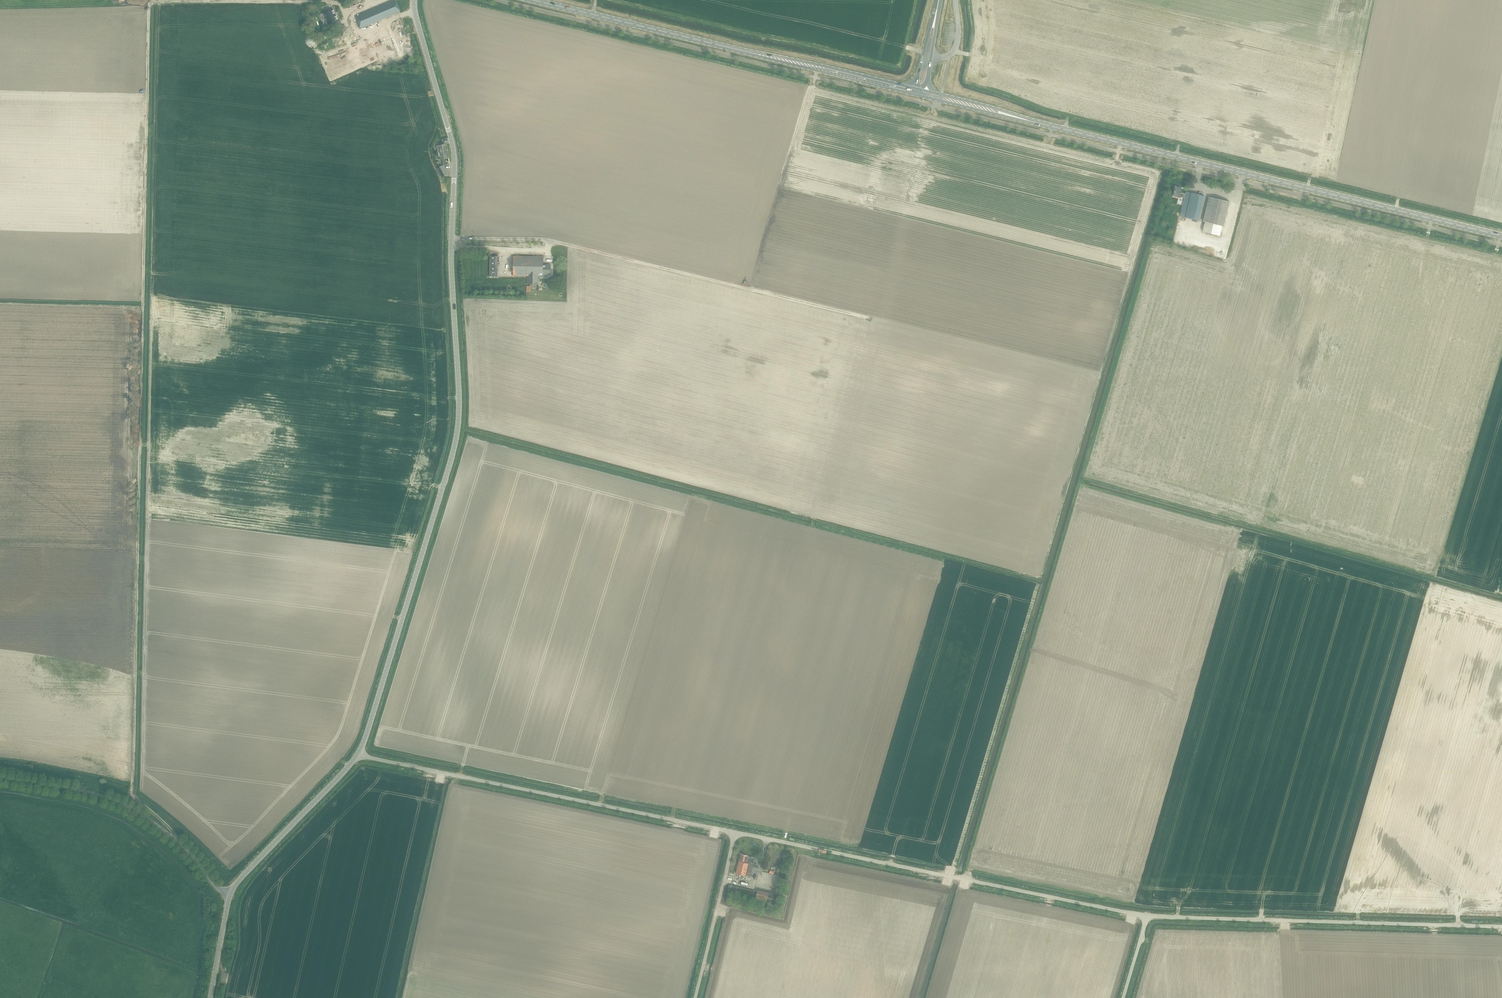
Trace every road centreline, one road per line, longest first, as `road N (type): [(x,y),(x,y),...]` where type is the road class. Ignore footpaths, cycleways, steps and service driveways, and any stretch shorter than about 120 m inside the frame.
road 1 (track): [(149,1),(132,791),(174,837)]
road 2 (tertiary): [(359,752),(460,413),(454,149),(414,0)]
road 3 (secondary): [(1501,236),(960,102)]
road 4 (unclassified): [(1147,917),(736,834)]
road 5 (secondary): [(914,92),(533,0)]
road 6 (unclassified): [(736,834),(359,752)]
road 7 (unclassified): [(1501,927),(1147,917)]
road 8 (track): [(864,318),(563,245),(547,251)]
road 9 (unclassified): [(230,894),(130,807),(0,777)]
road 10 (track): [(149,0),(333,1),(348,13)]
road 11 (tertiary): [(230,894),(359,752)]
road 12 (unclassified): [(695,997),(736,834)]

